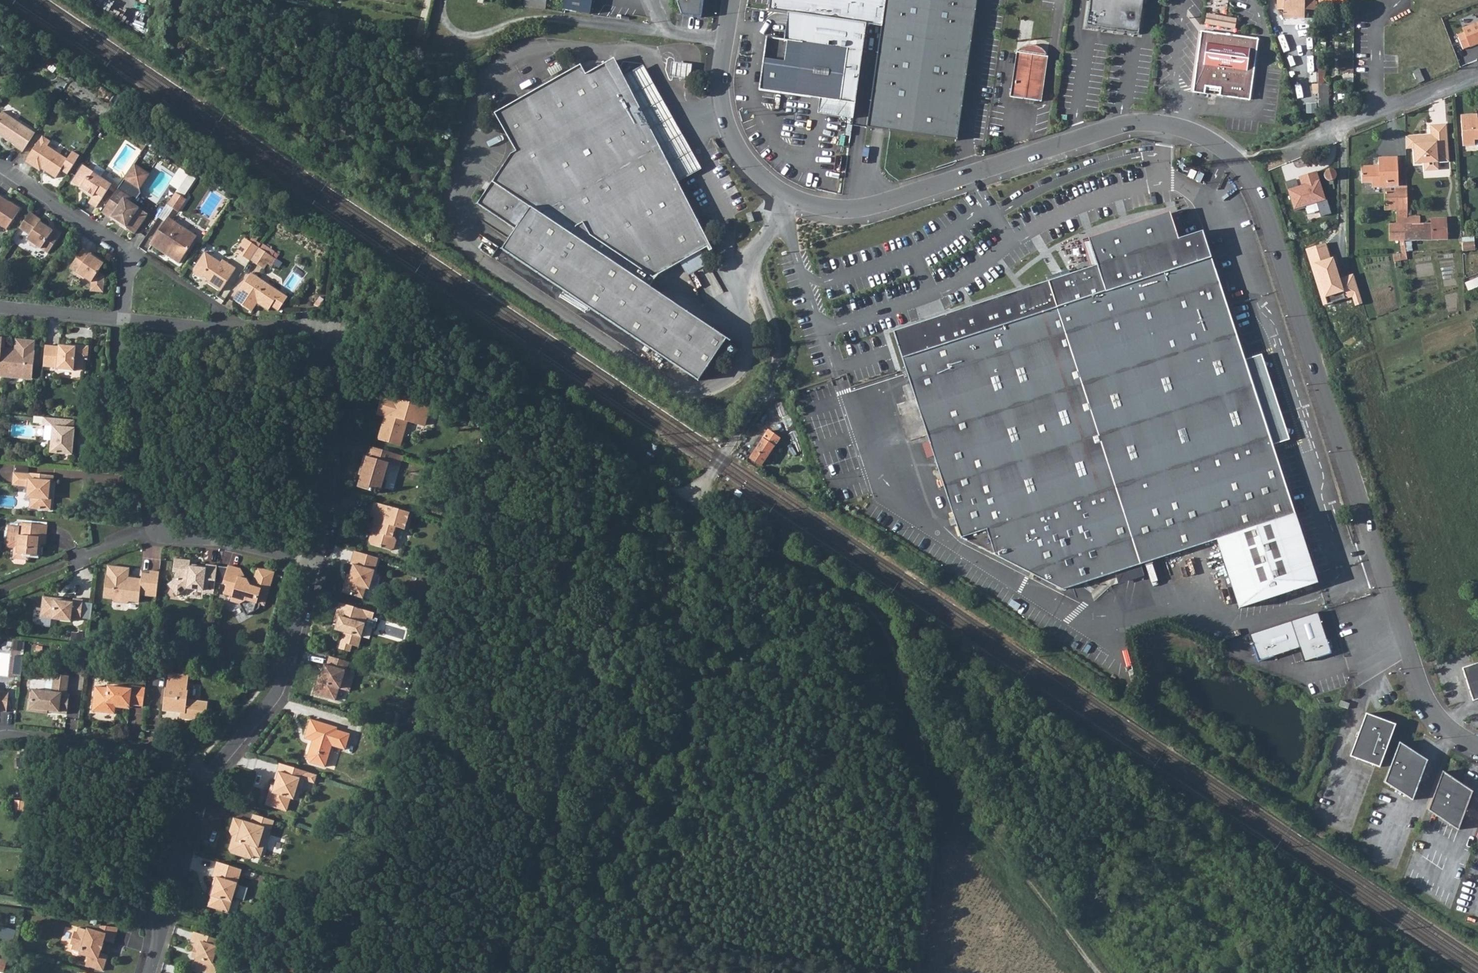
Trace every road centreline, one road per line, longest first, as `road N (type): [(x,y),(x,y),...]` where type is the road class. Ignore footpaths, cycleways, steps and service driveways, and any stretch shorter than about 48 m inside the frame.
road 1 (unclassified): [(726,41),(722,85),(730,133),(786,199),(817,208),(870,210),(1124,124),(1197,133),(1246,170),(1263,195),(1426,701),(1447,728),(1477,746)]
road 2 (track): [(693,504),(877,615),(963,804),(1098,972)]
road 3 (residential): [(317,565),(327,518),(332,330),(124,320)]
road 4 (residential): [(317,565),(154,536),(141,428),(121,356),(124,320)]
road 5 (residential): [(203,780),(277,690),(317,565)]
road 6 (residential): [(124,320),(129,255),(0,170)]
road 7 (residential): [(0,740),(190,763),(203,780)]
road 8 (track): [(945,761),(919,972)]
road 9 (residential): [(145,972),(169,854),(203,780)]
road 10 (residential): [(1477,70),(1309,137)]
road 11 (residential): [(124,320),(0,307)]

